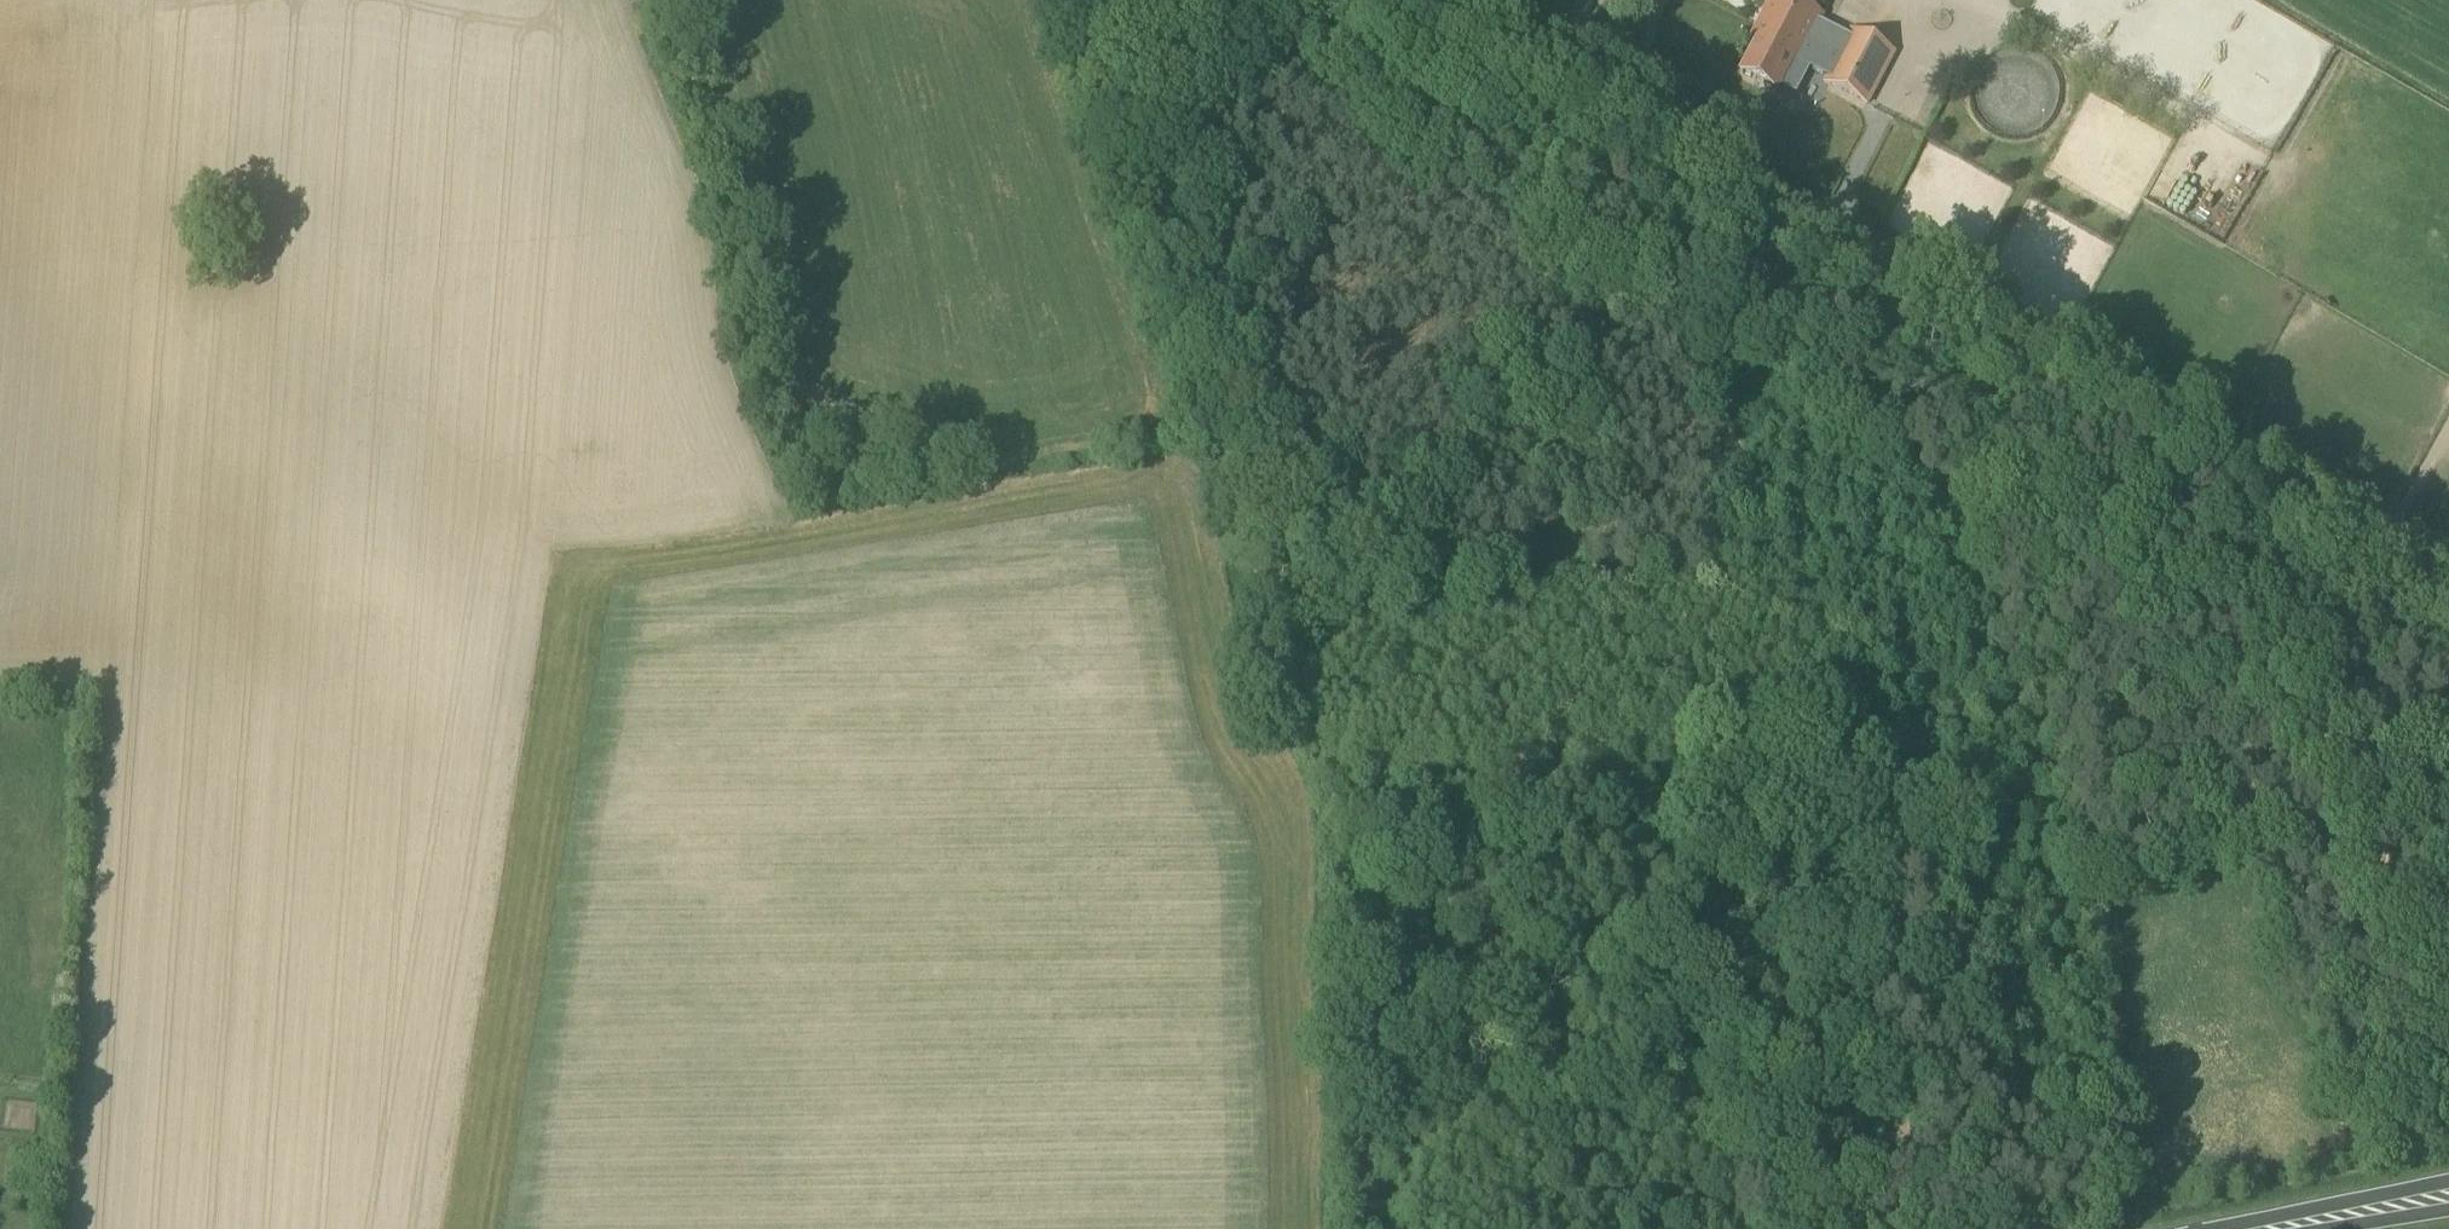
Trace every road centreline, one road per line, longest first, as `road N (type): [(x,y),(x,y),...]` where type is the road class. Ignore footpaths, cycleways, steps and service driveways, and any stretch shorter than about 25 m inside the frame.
road 1 (tertiary): [(2448,614),(1896,278),(1687,168),(1327,0)]
road 2 (primary): [(2286,1228),(2448,1197)]

